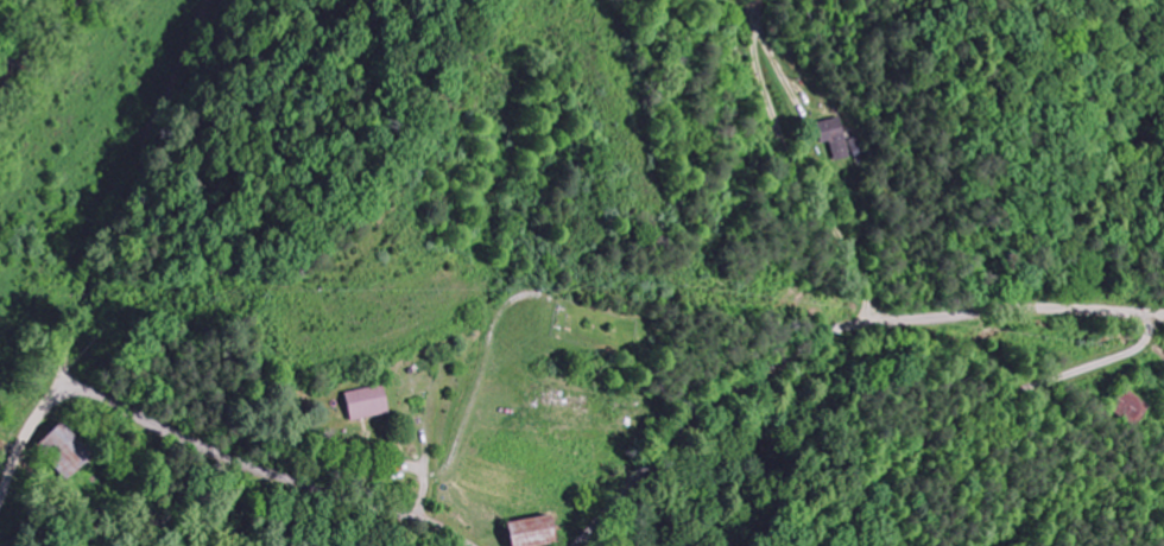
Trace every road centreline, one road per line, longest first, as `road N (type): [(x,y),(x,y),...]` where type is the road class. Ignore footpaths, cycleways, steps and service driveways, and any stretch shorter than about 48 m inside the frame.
road 1 (residential): [(1158,317),(994,313),(820,338),(692,417),(578,545)]
road 2 (residential): [(0,508),(26,437),(23,414),(204,0)]
road 3 (residential): [(469,545),(429,525),(241,465),(82,391),(51,401),(26,437)]
road 4 (residential): [(819,545),(887,468),(963,413),(1131,350),(1163,317)]

